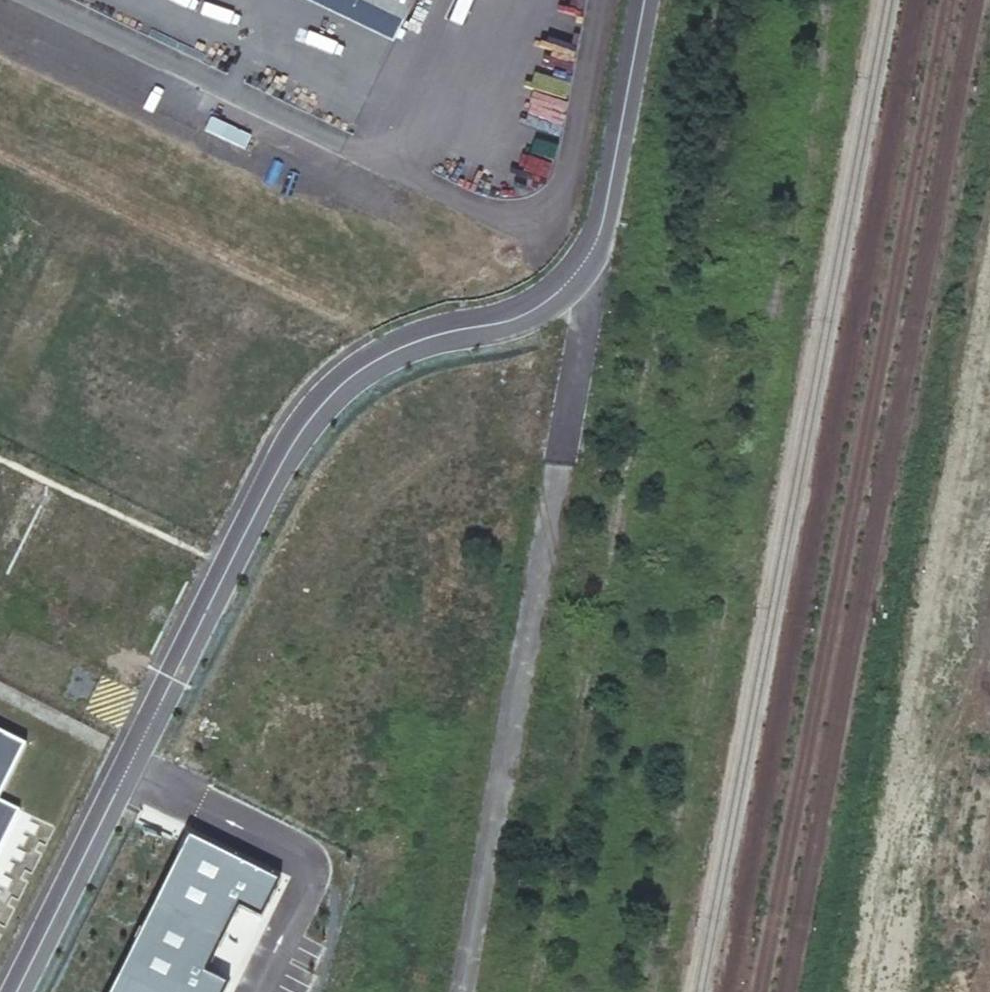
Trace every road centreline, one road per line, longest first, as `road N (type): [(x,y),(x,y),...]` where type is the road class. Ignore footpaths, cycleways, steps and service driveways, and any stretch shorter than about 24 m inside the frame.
road 1 (unclassified): [(645,0),(603,223),(581,266),(557,297),(511,319),(408,344),(362,367),(283,458),(21,991)]

